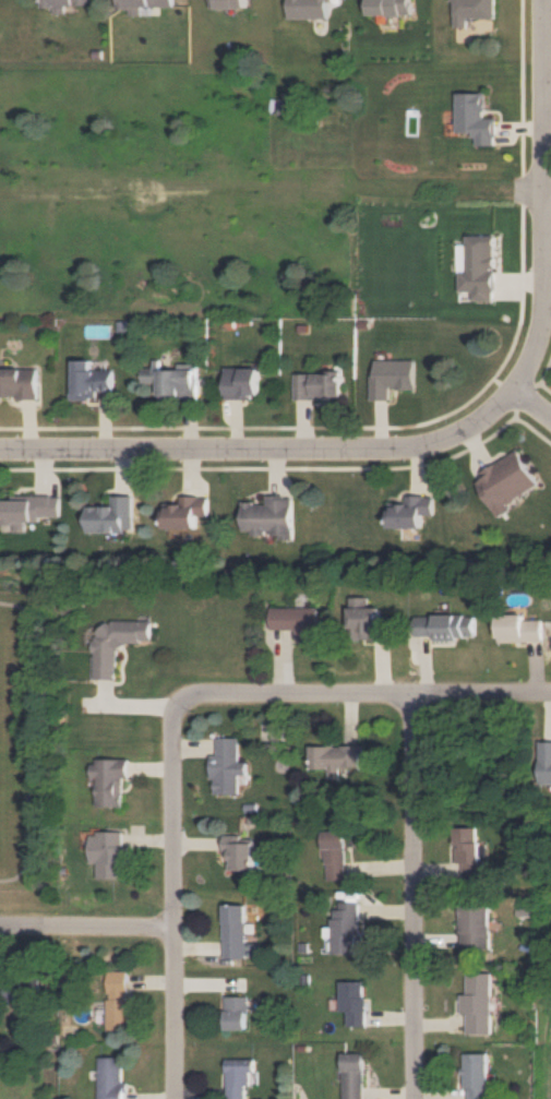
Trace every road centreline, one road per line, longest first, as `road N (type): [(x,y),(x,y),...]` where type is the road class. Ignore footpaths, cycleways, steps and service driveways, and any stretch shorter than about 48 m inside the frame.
road 1 (residential): [(311,445),(457,442),(516,393),(544,338),(544,0)]
road 2 (residential): [(0,183),(542,192)]
road 3 (residential): [(419,1098),(415,696)]
road 4 (residential): [(181,707),(179,1098)]
road 5 (residential): [(550,695),(208,693),(181,707)]
road 6 (residential): [(0,449),(311,445)]
road 7 (residential): [(0,929),(177,930)]

